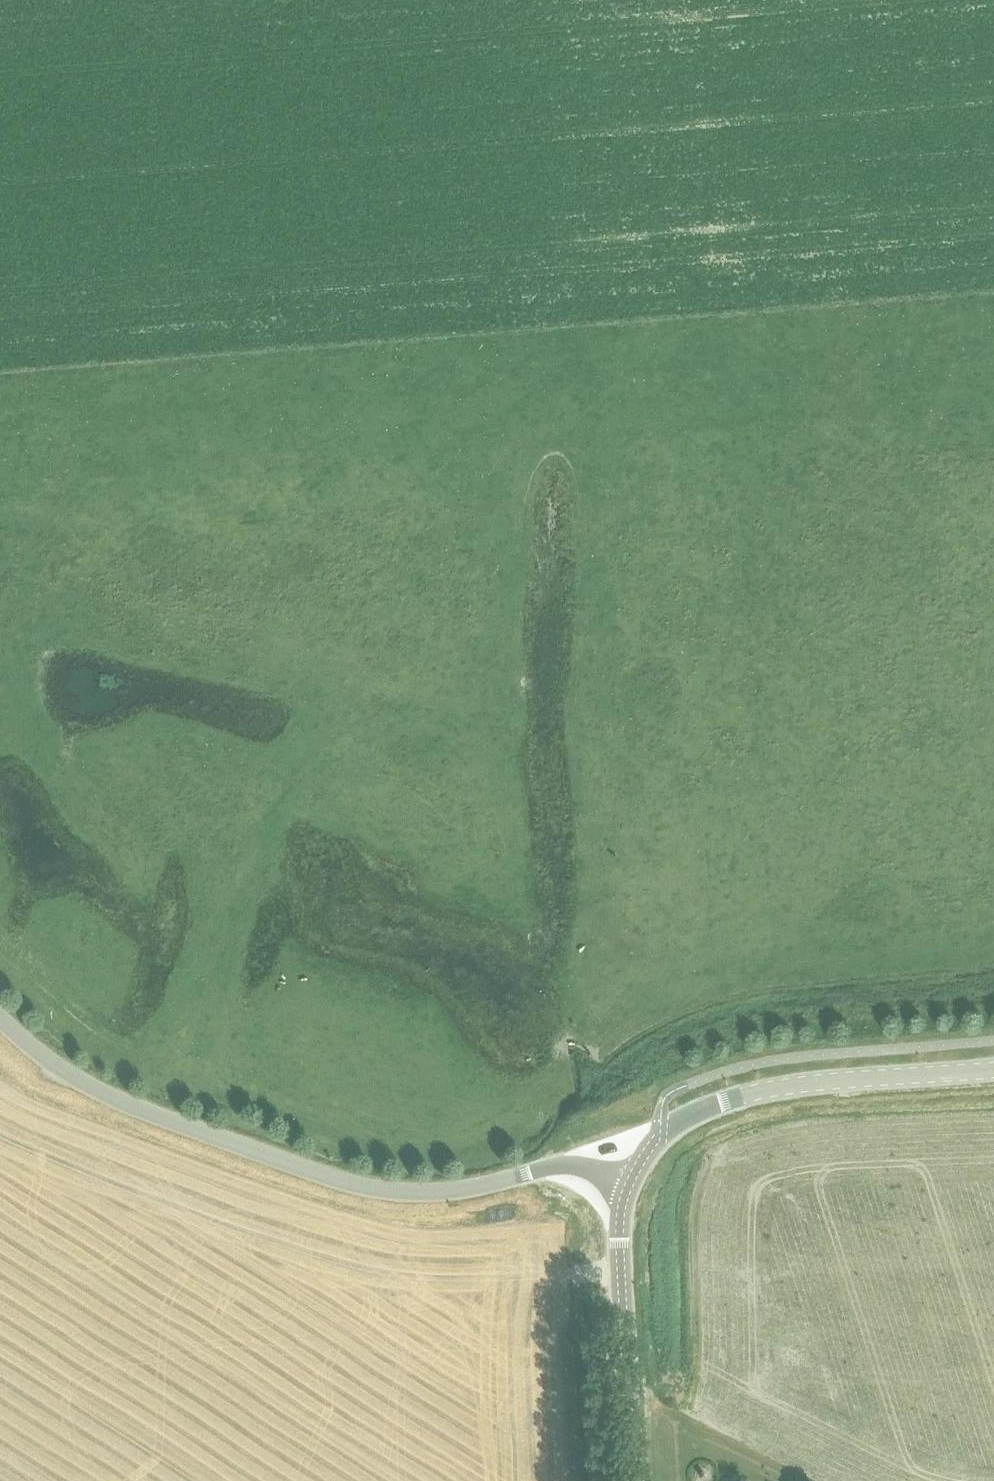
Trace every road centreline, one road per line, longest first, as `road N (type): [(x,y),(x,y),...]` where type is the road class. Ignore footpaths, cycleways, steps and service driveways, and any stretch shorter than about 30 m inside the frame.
road 1 (unclassified): [(549,1171),(429,1193),(367,1188),(83,1086),(0,1018)]
road 2 (unclassified): [(659,1140),(692,1114),(779,1087),(993,1070)]
road 3 (unclassified): [(631,1480),(623,1210)]

